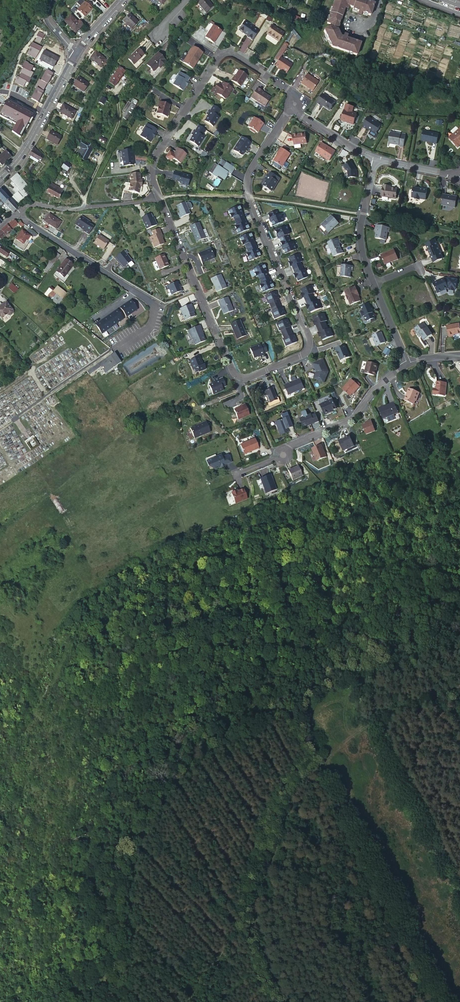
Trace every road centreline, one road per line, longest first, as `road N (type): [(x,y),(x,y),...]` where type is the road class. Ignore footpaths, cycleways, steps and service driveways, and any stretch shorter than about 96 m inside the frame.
road 1 (residential): [(290,109),(247,184),(308,339),(306,353),(249,377),(235,374),(159,198)]
road 2 (residential): [(159,198),(155,158),(222,55),(235,54),(298,97),(290,109)]
road 3 (residential): [(407,364),(357,417),(236,475)]
road 4 (residential): [(16,215),(154,308)]
road 5 (unclassified): [(16,215),(35,205),(75,209),(159,198)]
road 6 (tertiary): [(0,177),(25,148),(76,53)]
road 7 (residential): [(377,159),(361,225),(374,283)]

